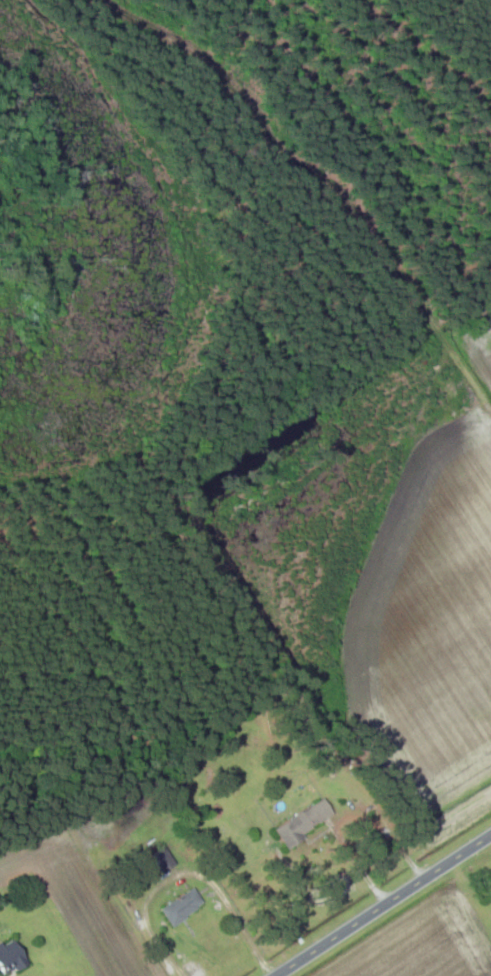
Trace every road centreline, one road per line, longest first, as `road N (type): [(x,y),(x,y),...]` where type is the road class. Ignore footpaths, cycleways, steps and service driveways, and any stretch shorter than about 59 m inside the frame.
road 1 (residential): [(275,975),(490,834)]

